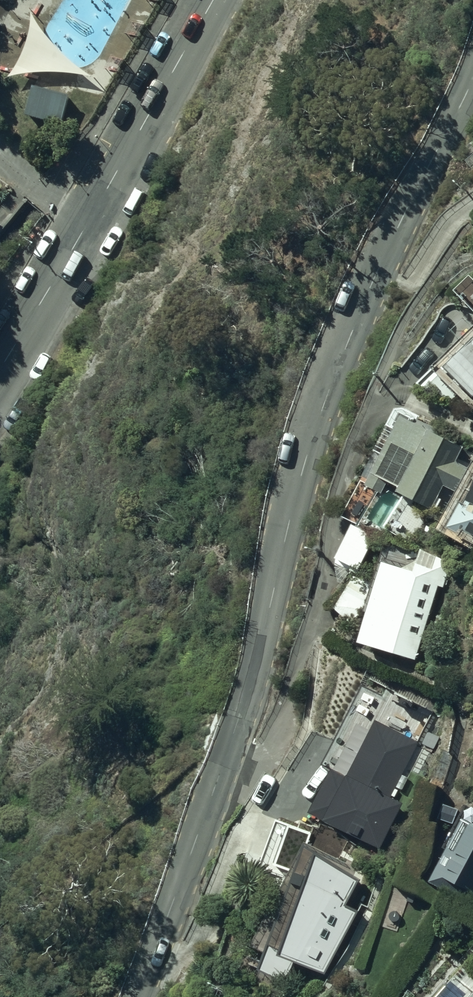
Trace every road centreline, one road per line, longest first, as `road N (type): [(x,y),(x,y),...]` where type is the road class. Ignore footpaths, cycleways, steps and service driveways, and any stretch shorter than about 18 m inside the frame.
road 1 (tertiary): [(472,76),(378,270),(321,409),(258,653),(136,996)]
road 2 (tertiary): [(0,360),(216,0)]

